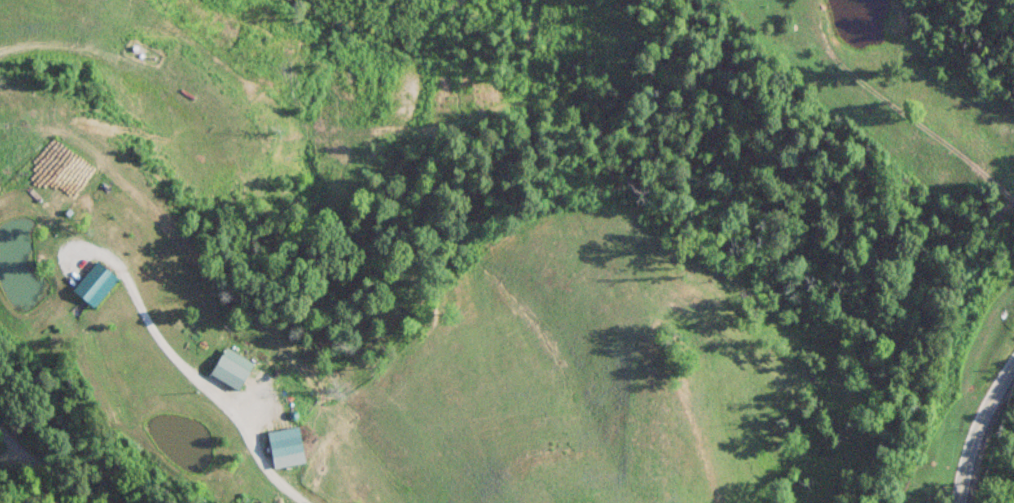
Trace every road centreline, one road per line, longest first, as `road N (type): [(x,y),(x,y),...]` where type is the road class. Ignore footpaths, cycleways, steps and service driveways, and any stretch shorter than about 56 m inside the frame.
road 1 (secondary): [(954,502),(978,420),(1013,362)]
road 2 (residential): [(102,502),(15,449),(0,430)]

